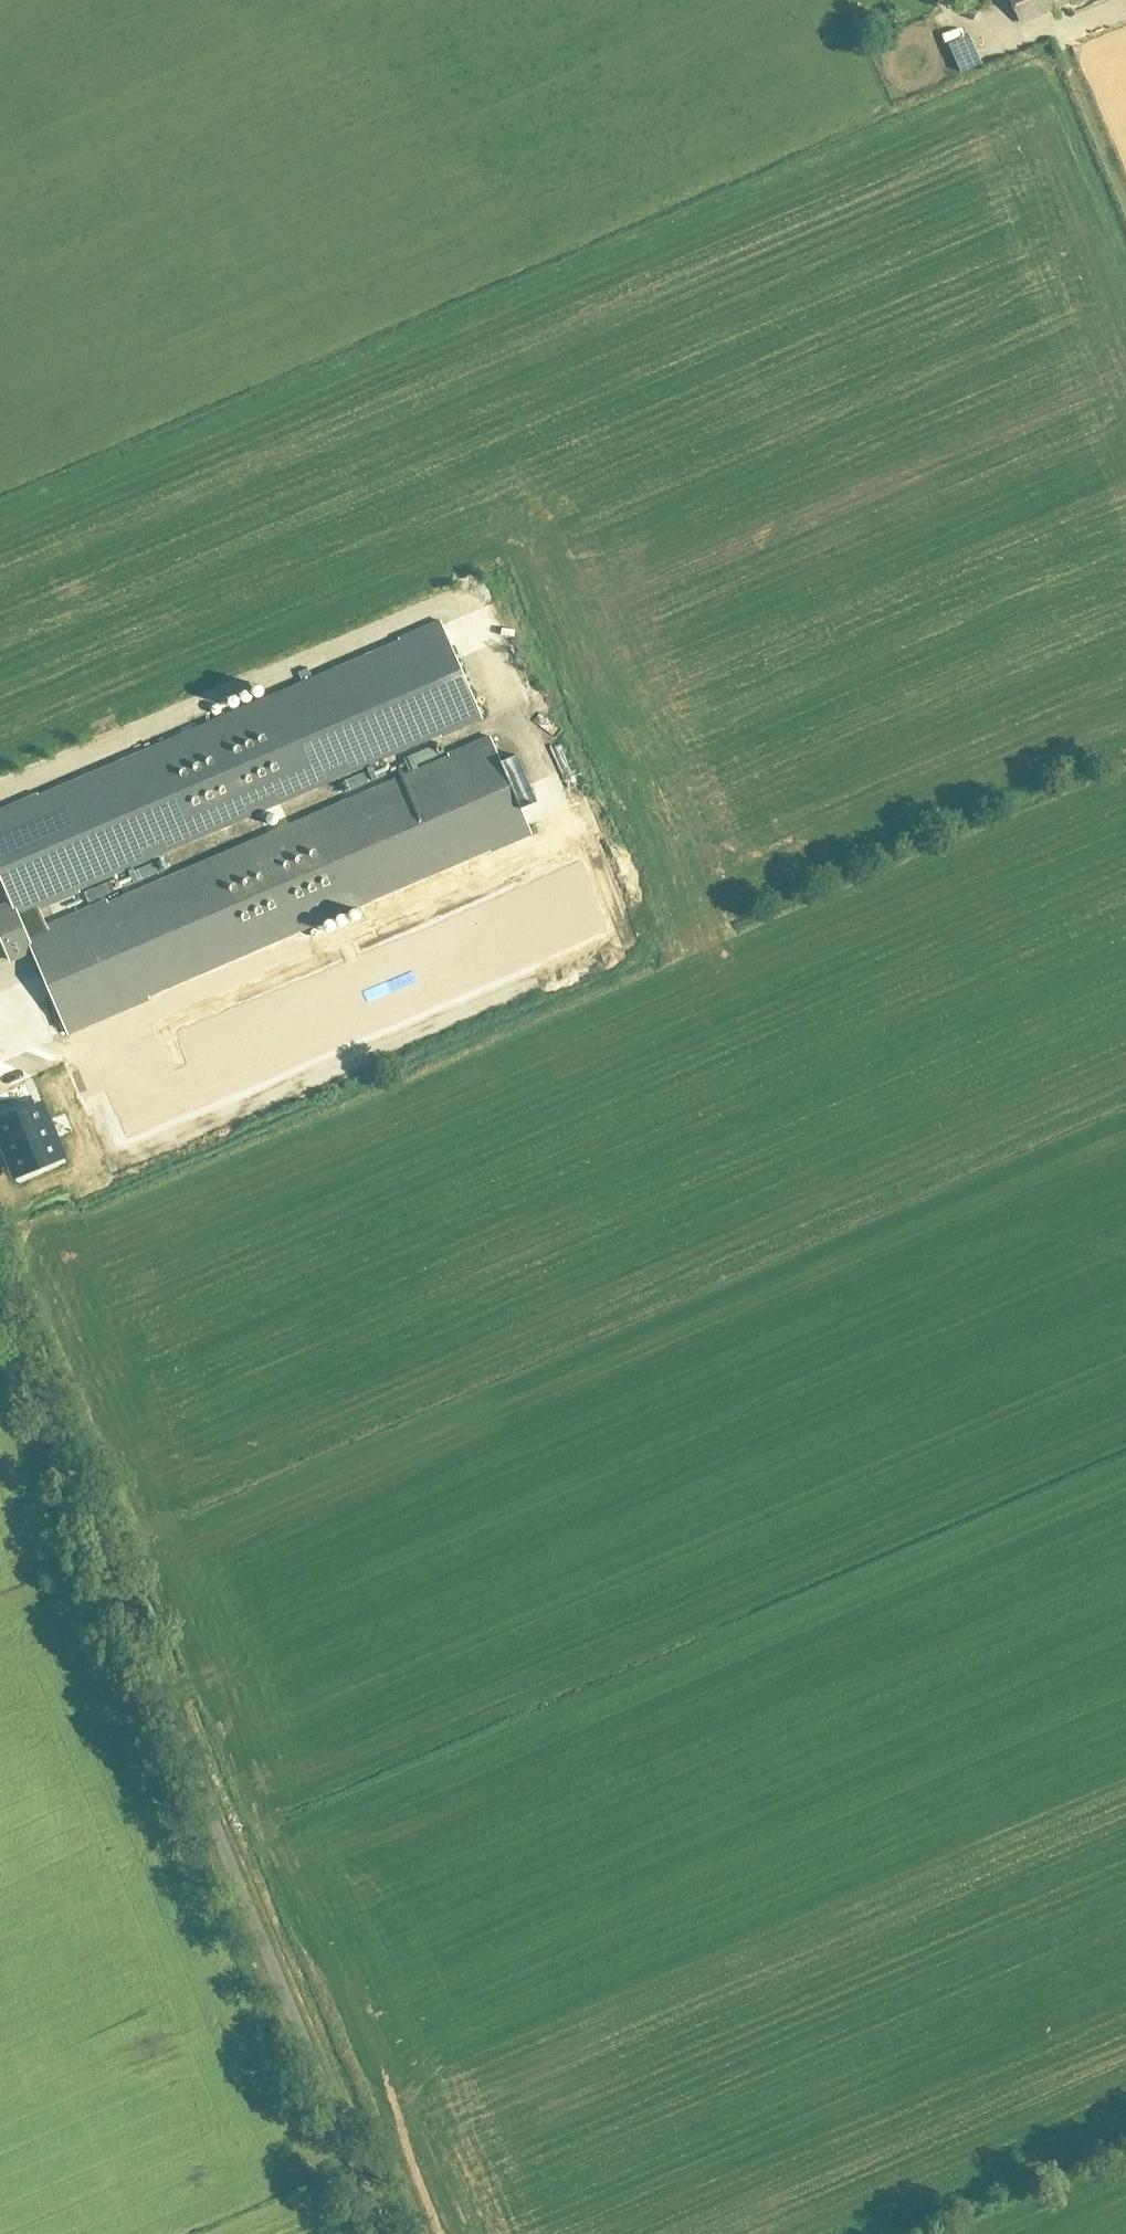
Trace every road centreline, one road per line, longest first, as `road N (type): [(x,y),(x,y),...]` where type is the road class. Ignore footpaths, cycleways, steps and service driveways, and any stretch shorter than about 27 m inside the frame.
road 1 (unclassified): [(388,2233),(0,1299)]

